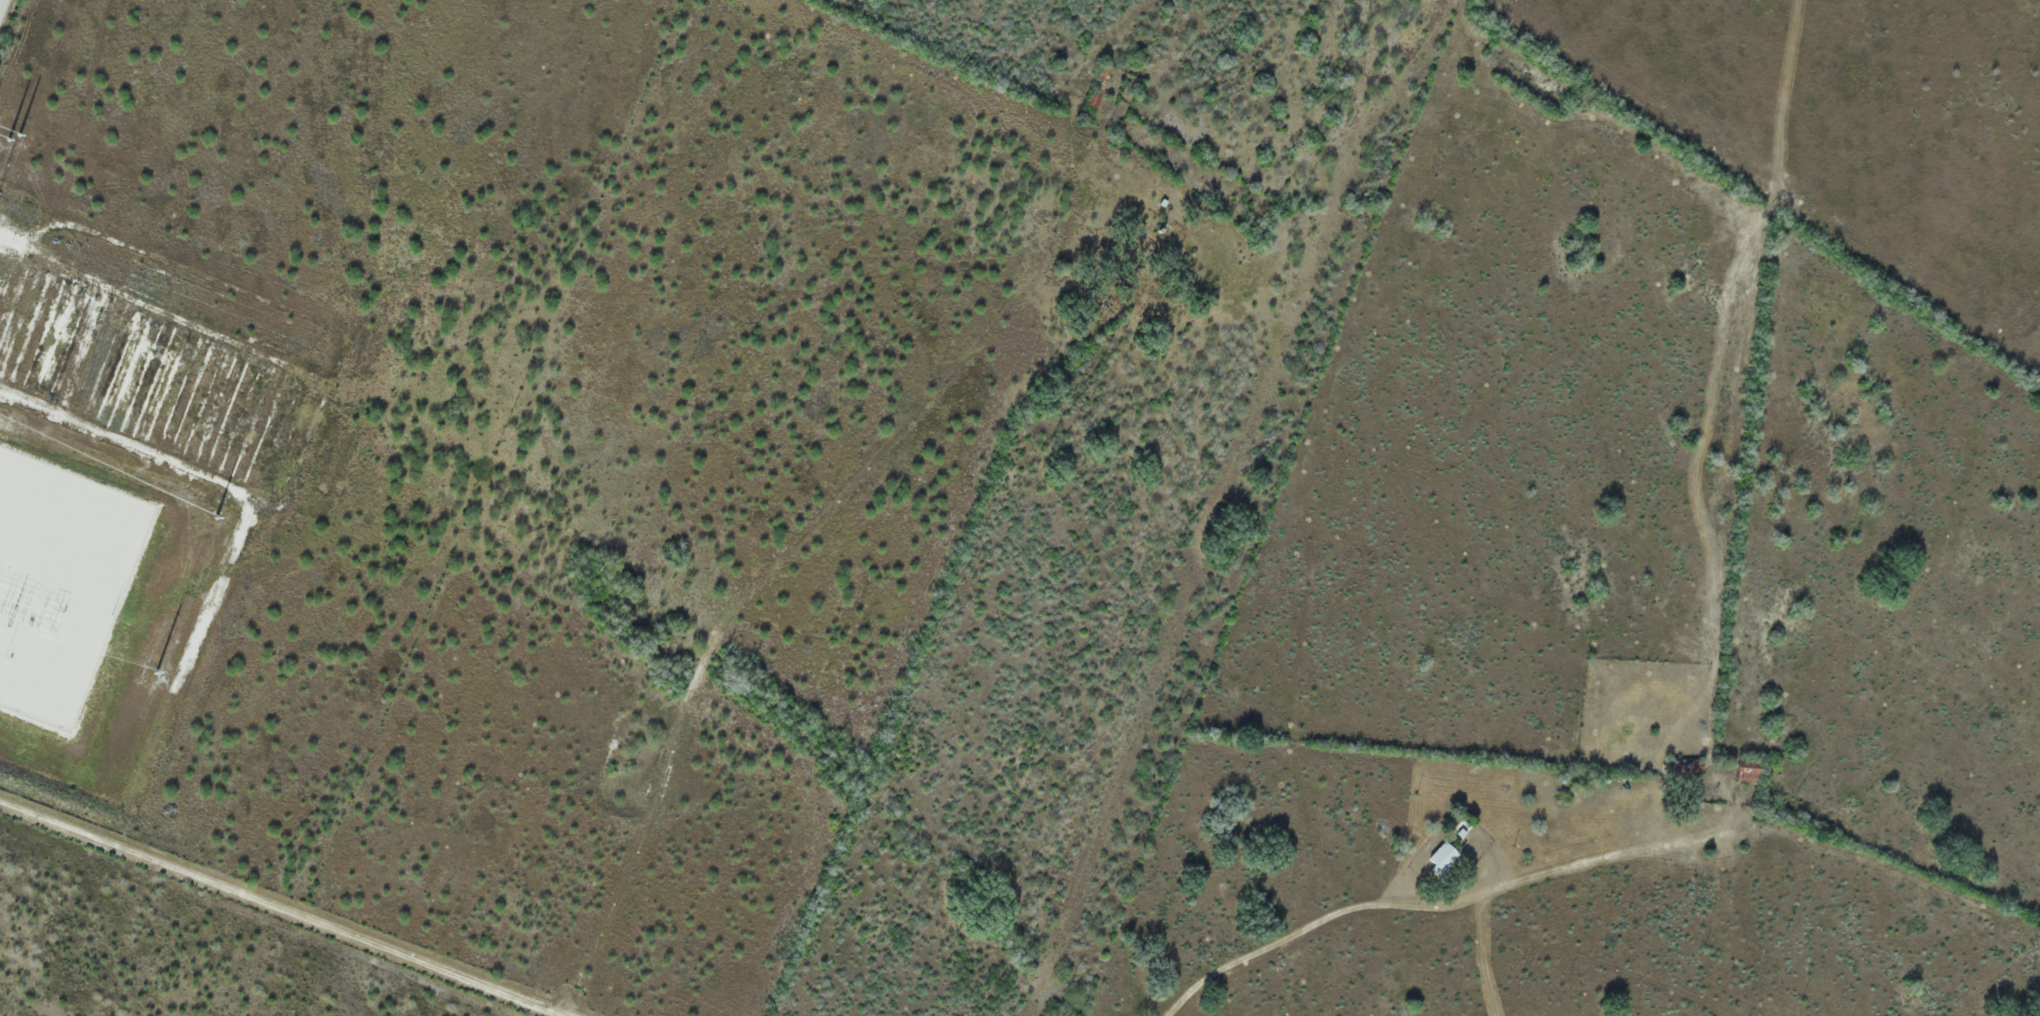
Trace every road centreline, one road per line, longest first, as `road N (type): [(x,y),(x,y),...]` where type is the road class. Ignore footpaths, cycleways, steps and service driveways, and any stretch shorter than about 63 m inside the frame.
road 1 (residential): [(0,802),(564,1015)]

